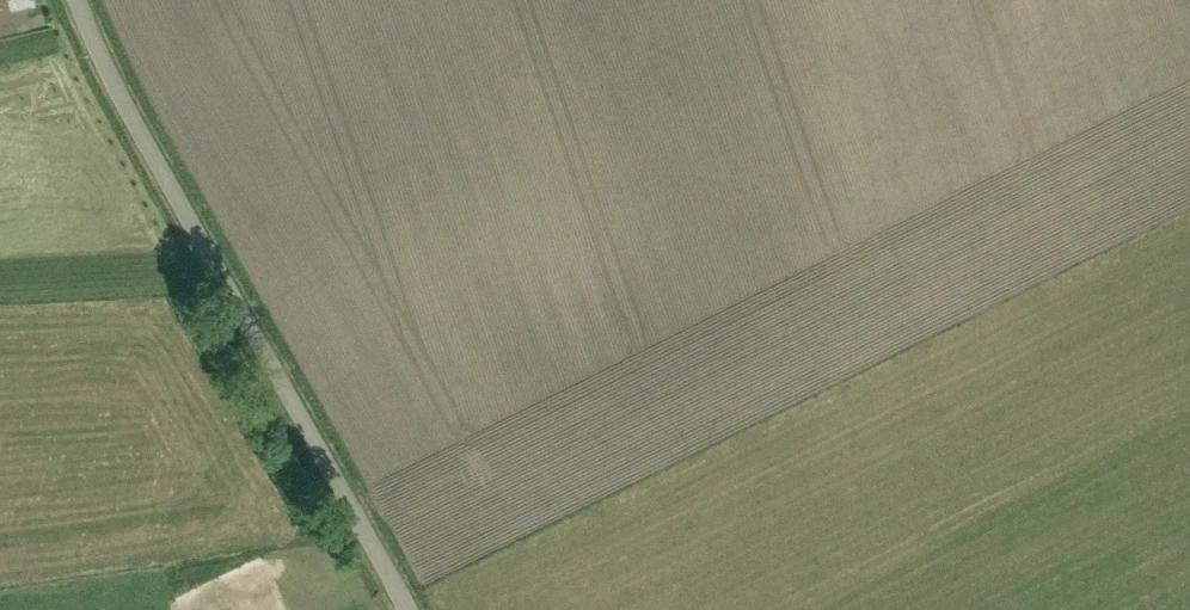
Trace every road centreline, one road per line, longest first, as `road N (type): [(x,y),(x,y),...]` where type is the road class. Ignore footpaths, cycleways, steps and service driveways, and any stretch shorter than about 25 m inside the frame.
road 1 (unclassified): [(410,609),(131,117),(76,0)]

